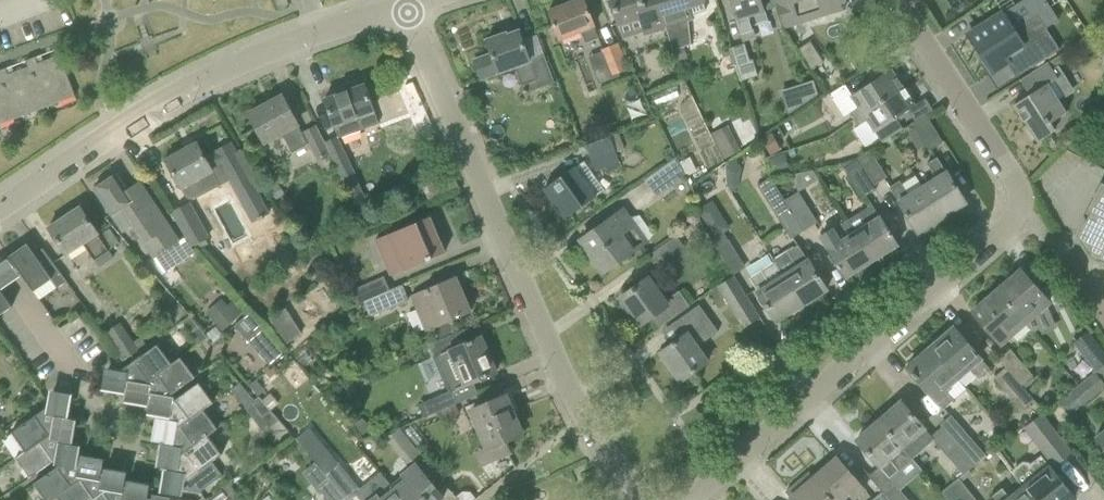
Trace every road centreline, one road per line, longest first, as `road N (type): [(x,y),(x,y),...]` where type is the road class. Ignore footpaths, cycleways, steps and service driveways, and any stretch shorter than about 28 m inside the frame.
road 1 (residential): [(645,499),(582,417),(406,7)]
road 2 (residential): [(0,211),(191,88),(406,7)]
road 3 (residential): [(690,499),(1018,207)]
road 4 (residential): [(1018,207),(1009,172),(899,0)]
road 5 (unclassified): [(93,405),(0,263)]
road 6 (residential): [(1103,311),(1018,207)]

